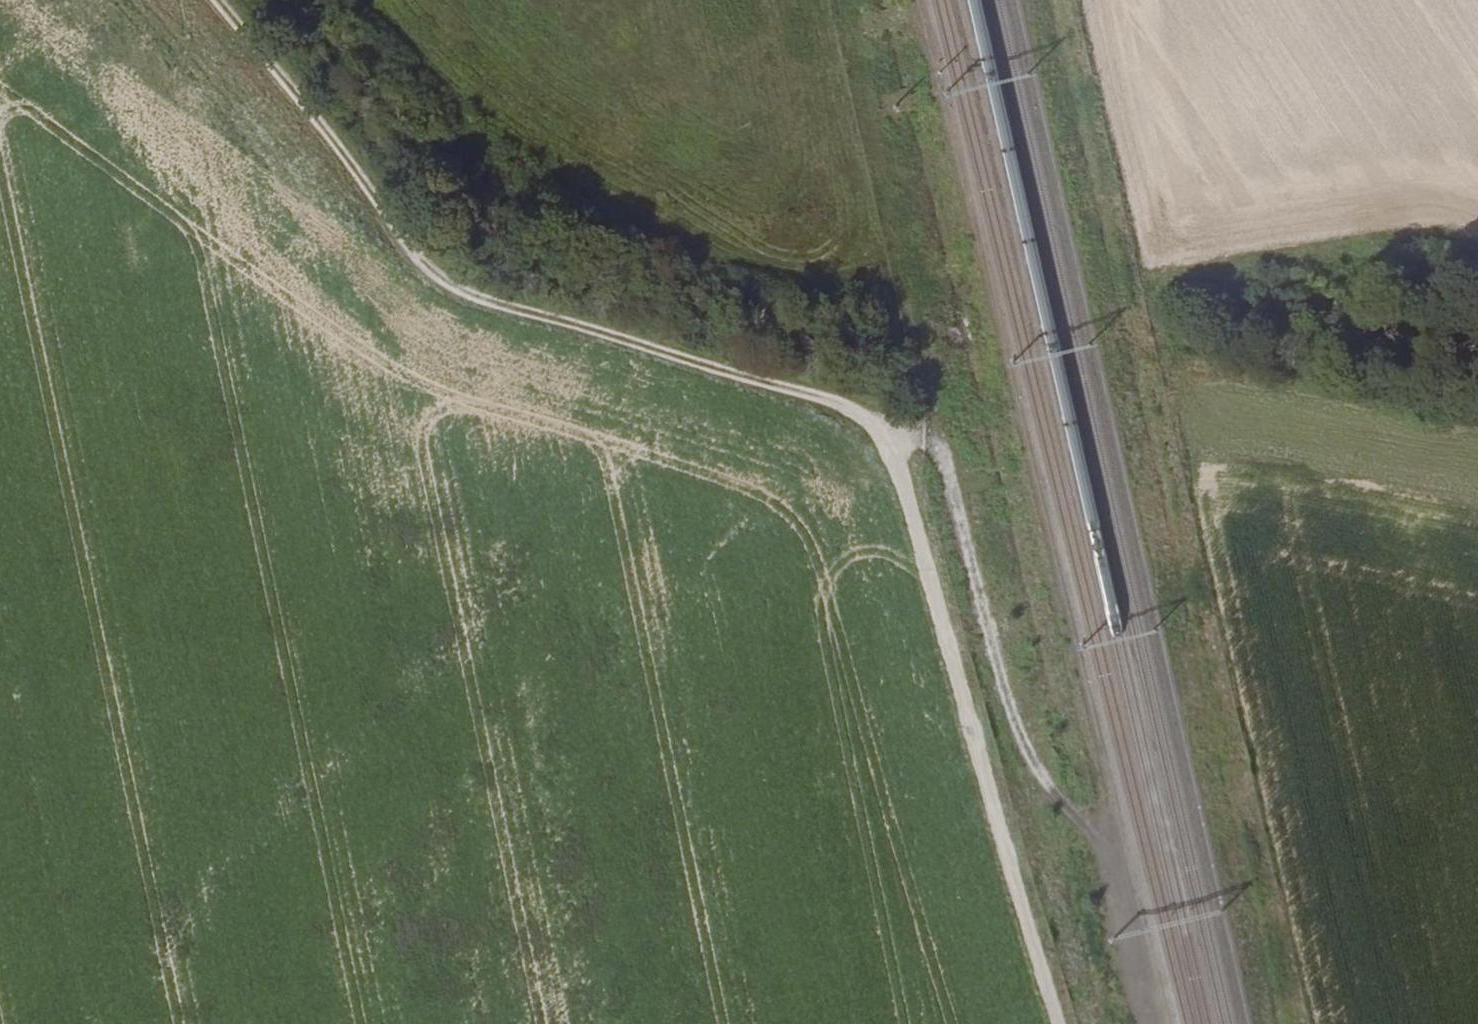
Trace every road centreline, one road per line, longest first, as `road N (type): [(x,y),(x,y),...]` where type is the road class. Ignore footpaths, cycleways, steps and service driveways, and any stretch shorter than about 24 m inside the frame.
road 1 (track): [(1057,1023),(893,452),(871,418),(829,398),(472,294),(420,262),(223,0)]

